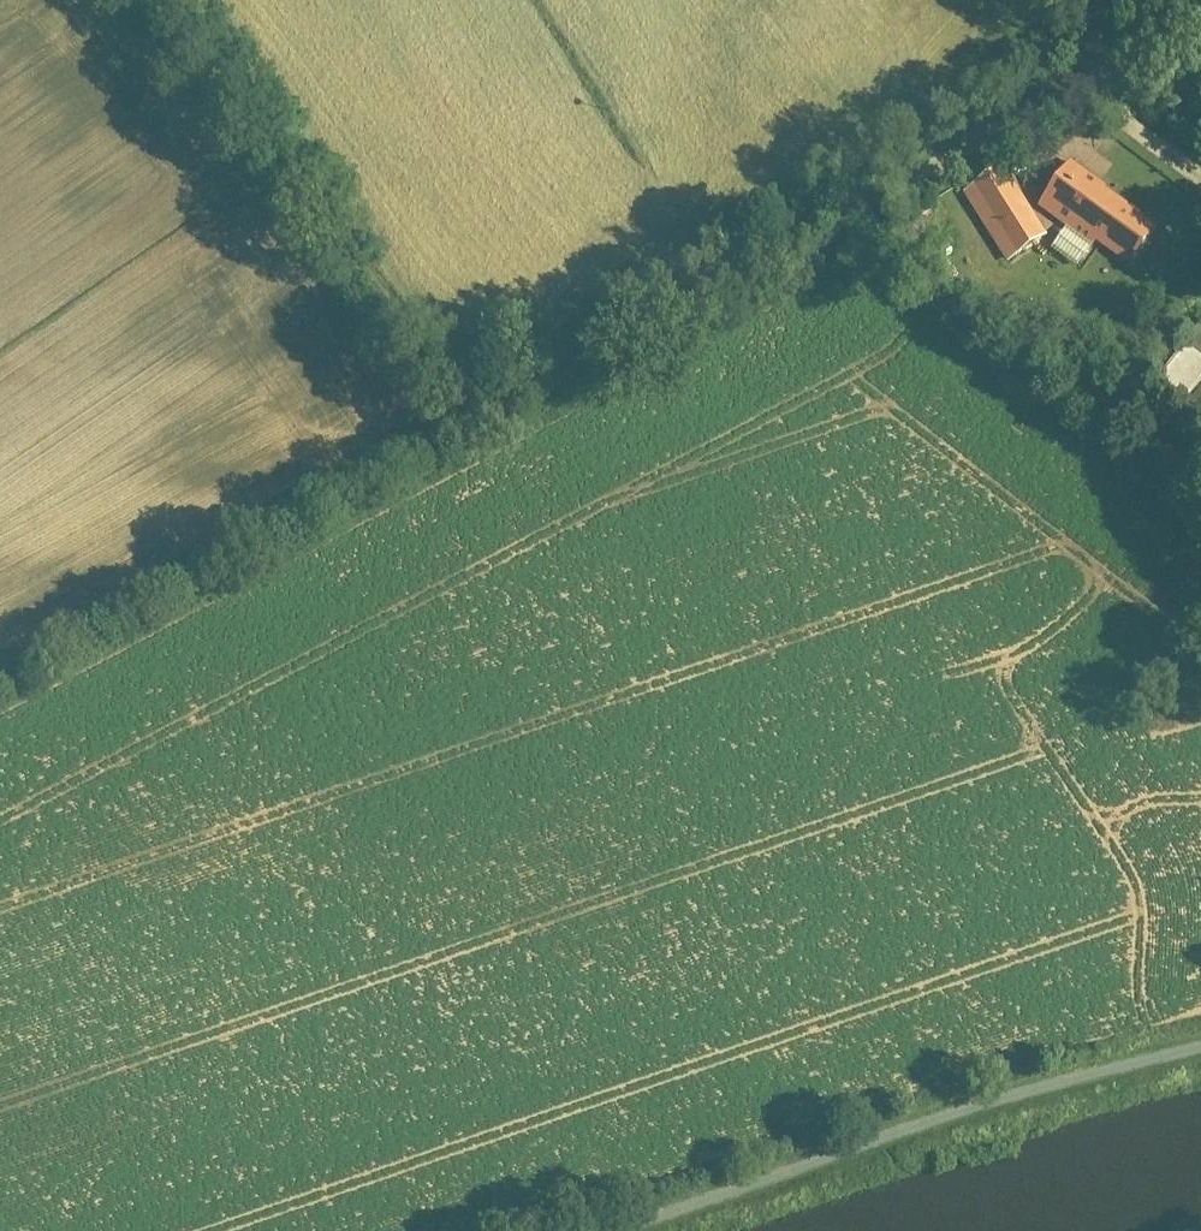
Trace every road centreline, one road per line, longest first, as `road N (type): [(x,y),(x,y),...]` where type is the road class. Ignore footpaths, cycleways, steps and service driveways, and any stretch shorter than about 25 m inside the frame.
road 1 (track): [(1052,94),(0,675)]
road 2 (residential): [(1200,198),(1052,94)]
road 3 (unclassified): [(1200,9),(1052,94)]

